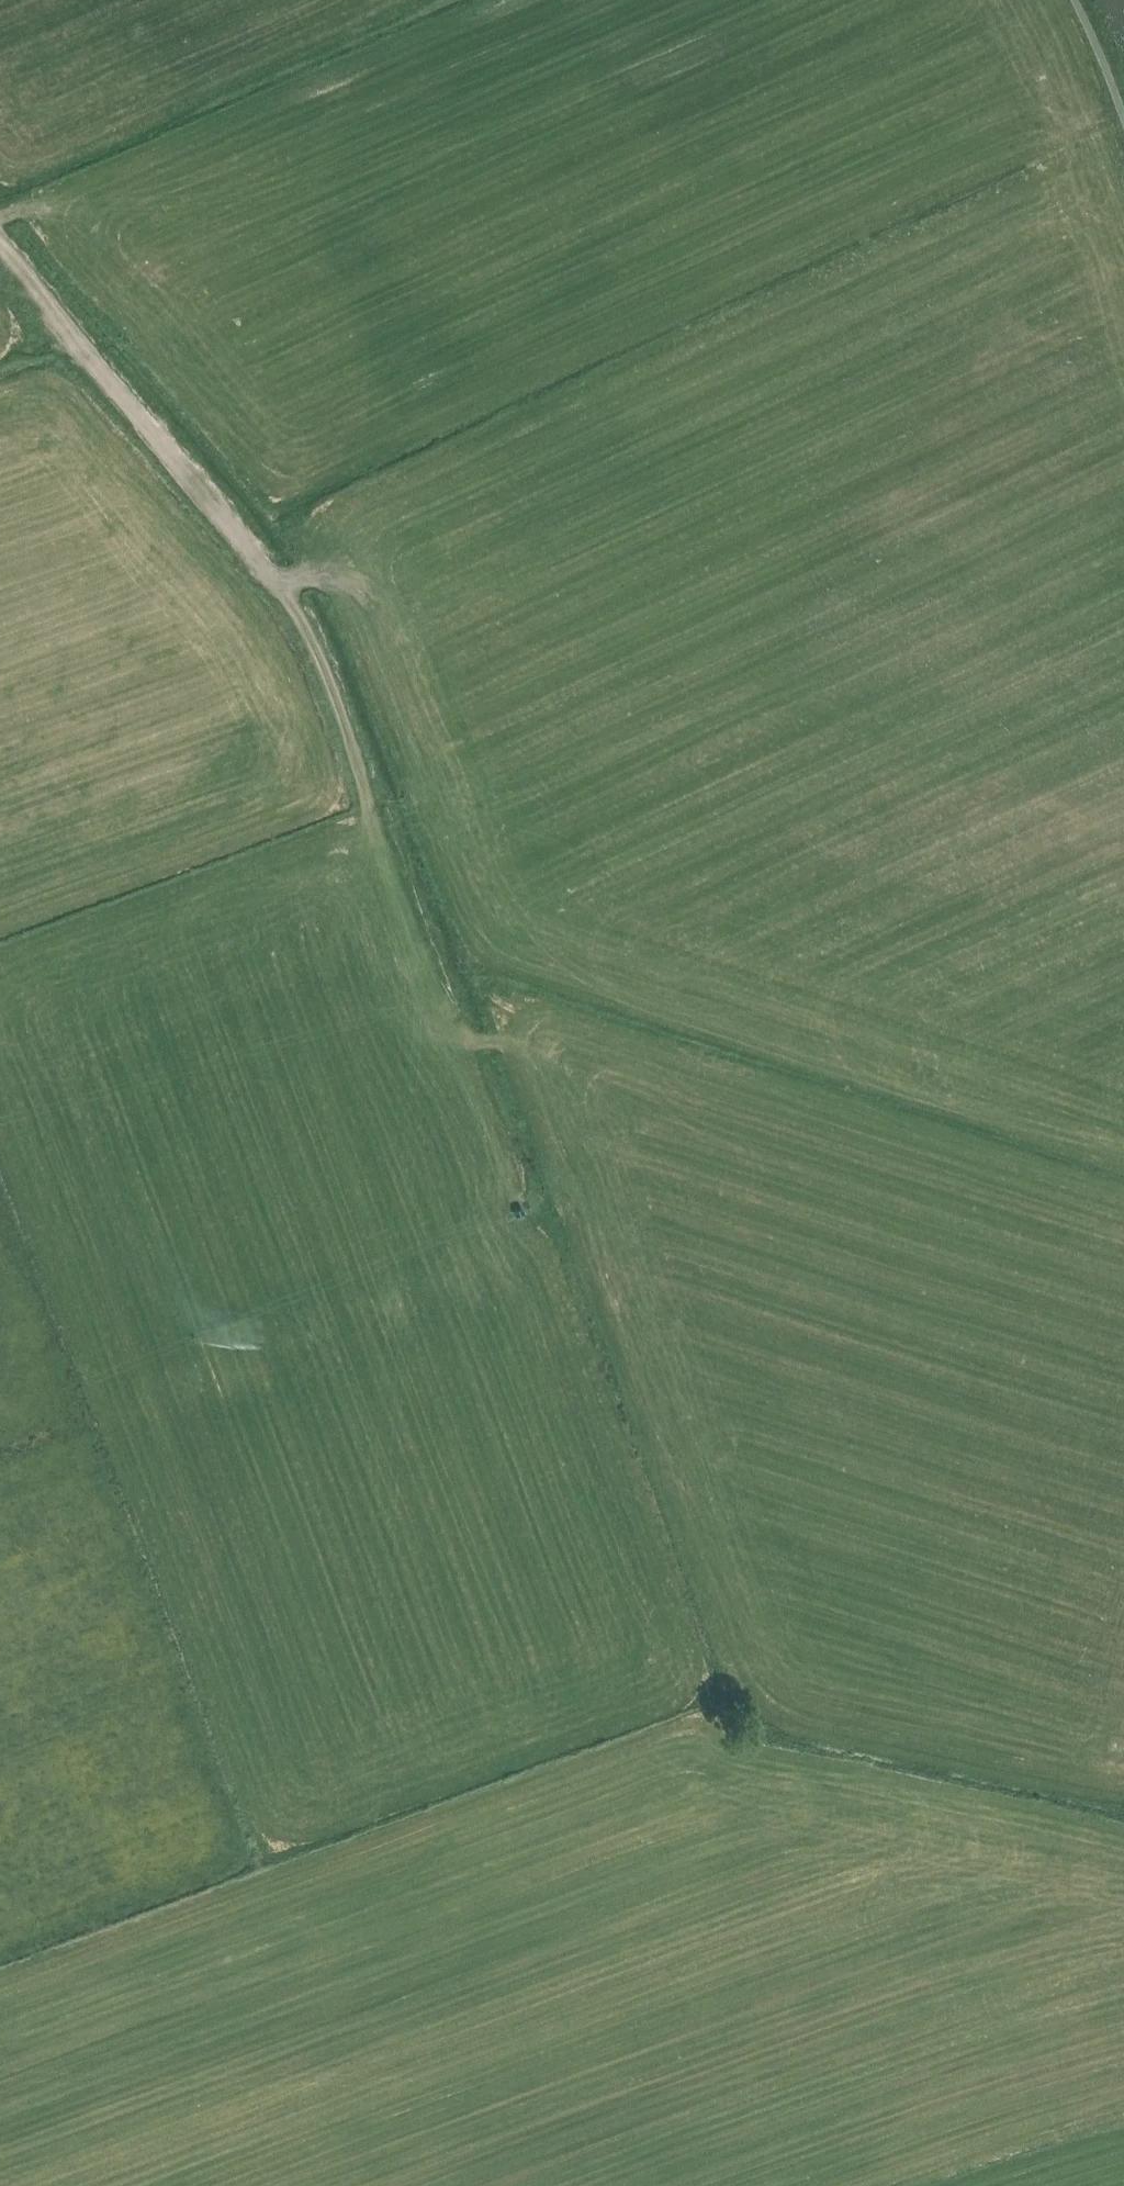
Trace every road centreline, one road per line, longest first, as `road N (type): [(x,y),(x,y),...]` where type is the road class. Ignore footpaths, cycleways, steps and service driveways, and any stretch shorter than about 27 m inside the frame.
road 1 (track): [(0,244),(291,598),(371,799)]

